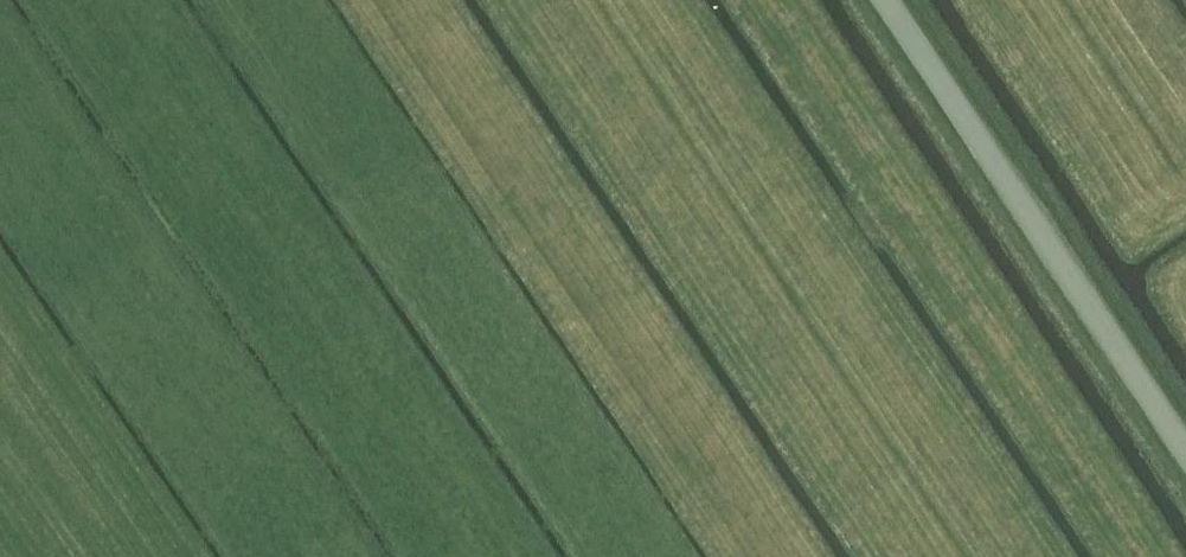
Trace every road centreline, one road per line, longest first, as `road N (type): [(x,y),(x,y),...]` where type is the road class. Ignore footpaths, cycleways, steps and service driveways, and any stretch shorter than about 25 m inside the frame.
road 1 (unclassified): [(1185,446),(887,0)]

